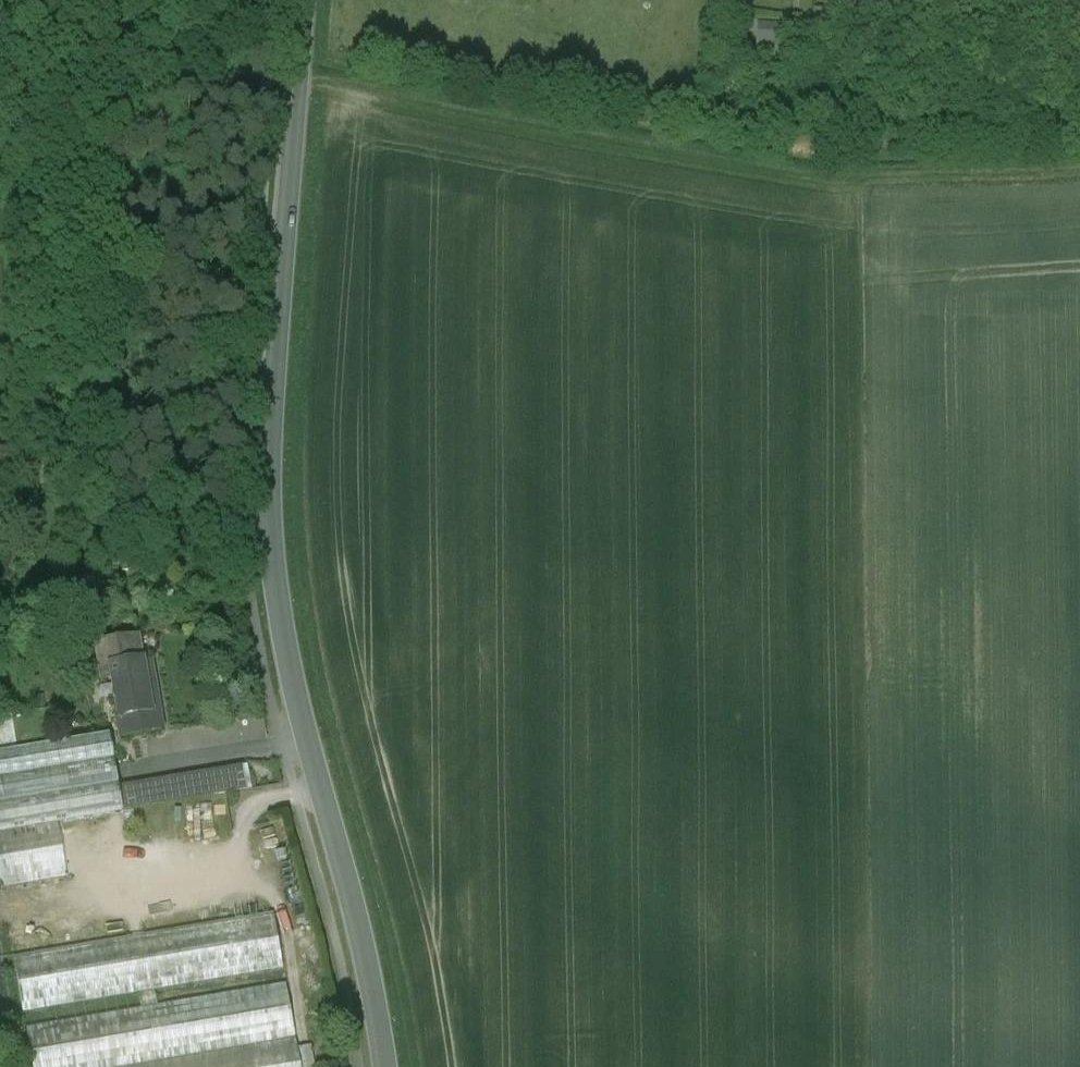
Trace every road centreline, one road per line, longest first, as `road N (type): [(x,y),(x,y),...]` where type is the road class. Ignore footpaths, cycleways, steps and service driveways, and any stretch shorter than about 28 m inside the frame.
road 1 (tertiary): [(383,1066),(360,933),(310,750),(275,571),(271,452),(306,0)]

